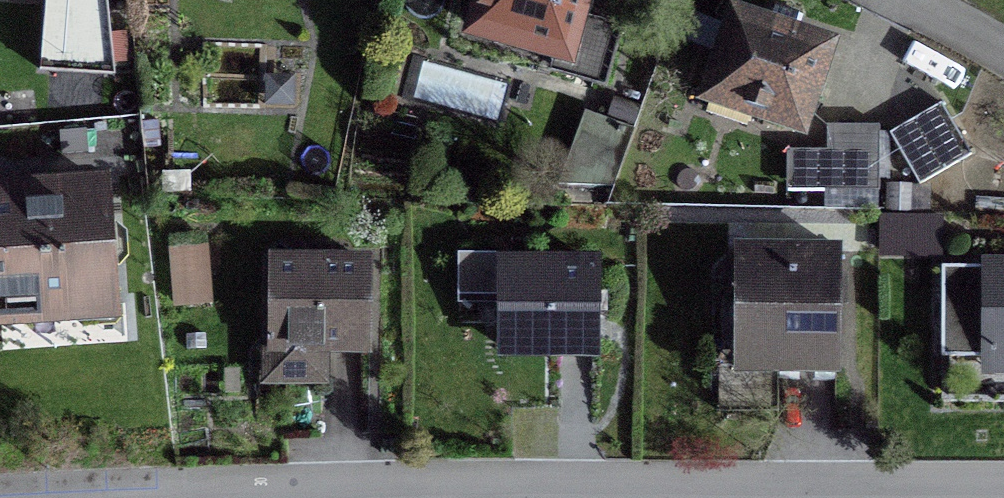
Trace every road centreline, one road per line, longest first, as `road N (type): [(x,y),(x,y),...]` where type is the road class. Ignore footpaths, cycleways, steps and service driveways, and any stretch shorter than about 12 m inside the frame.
road 1 (residential): [(1003,58),(896,0)]

